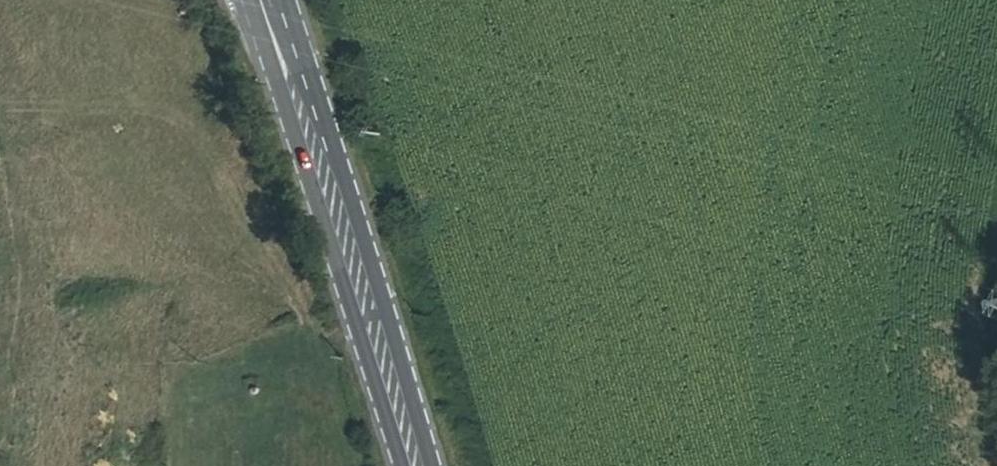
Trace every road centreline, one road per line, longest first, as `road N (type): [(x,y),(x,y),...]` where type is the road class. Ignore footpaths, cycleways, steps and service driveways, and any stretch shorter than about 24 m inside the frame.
road 1 (primary): [(279,0),(429,465)]

